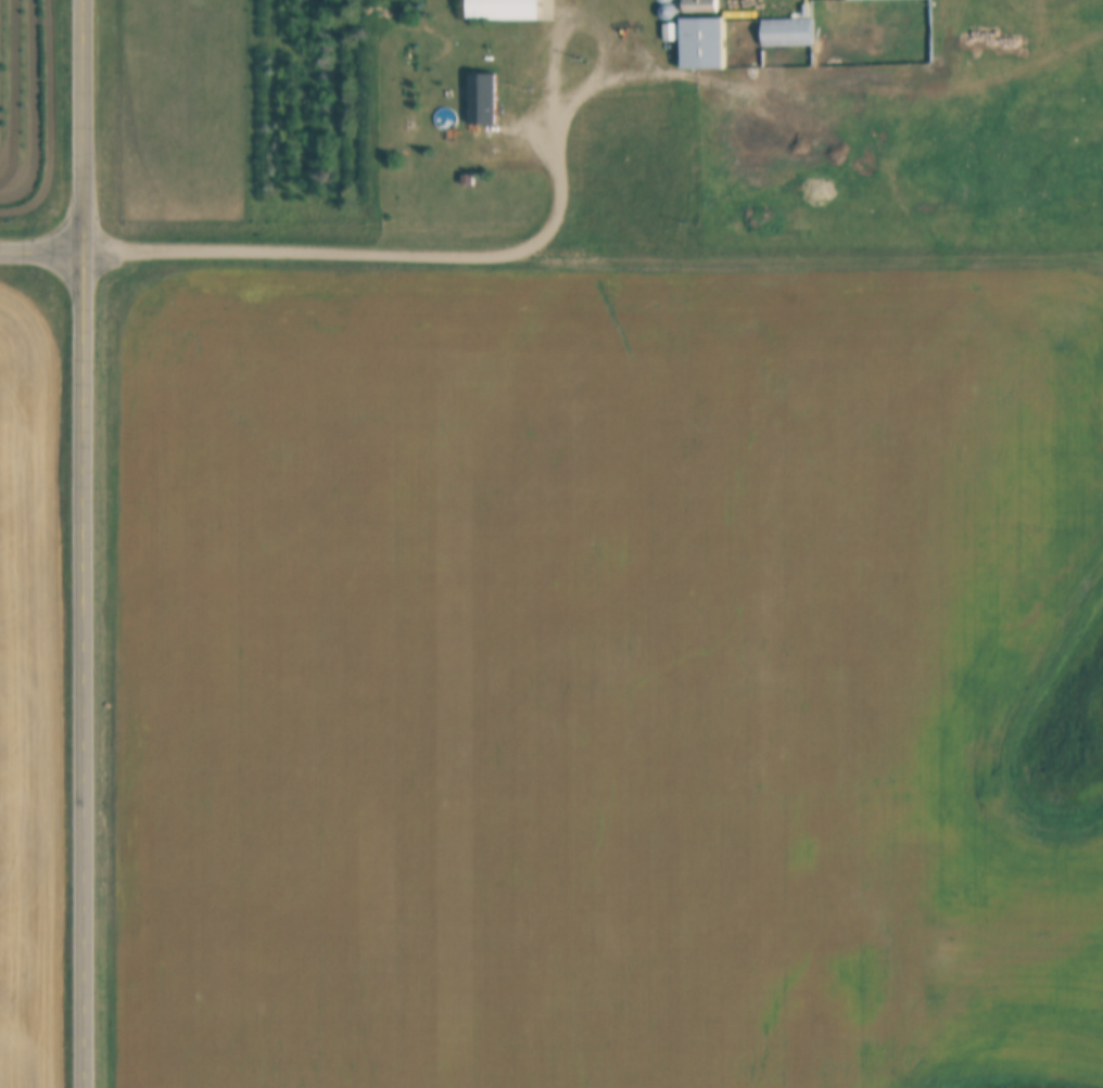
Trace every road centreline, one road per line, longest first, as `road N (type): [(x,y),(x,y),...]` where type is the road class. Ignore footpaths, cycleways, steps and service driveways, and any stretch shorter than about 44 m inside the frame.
road 1 (tertiary): [(84,1087),(86,0)]

